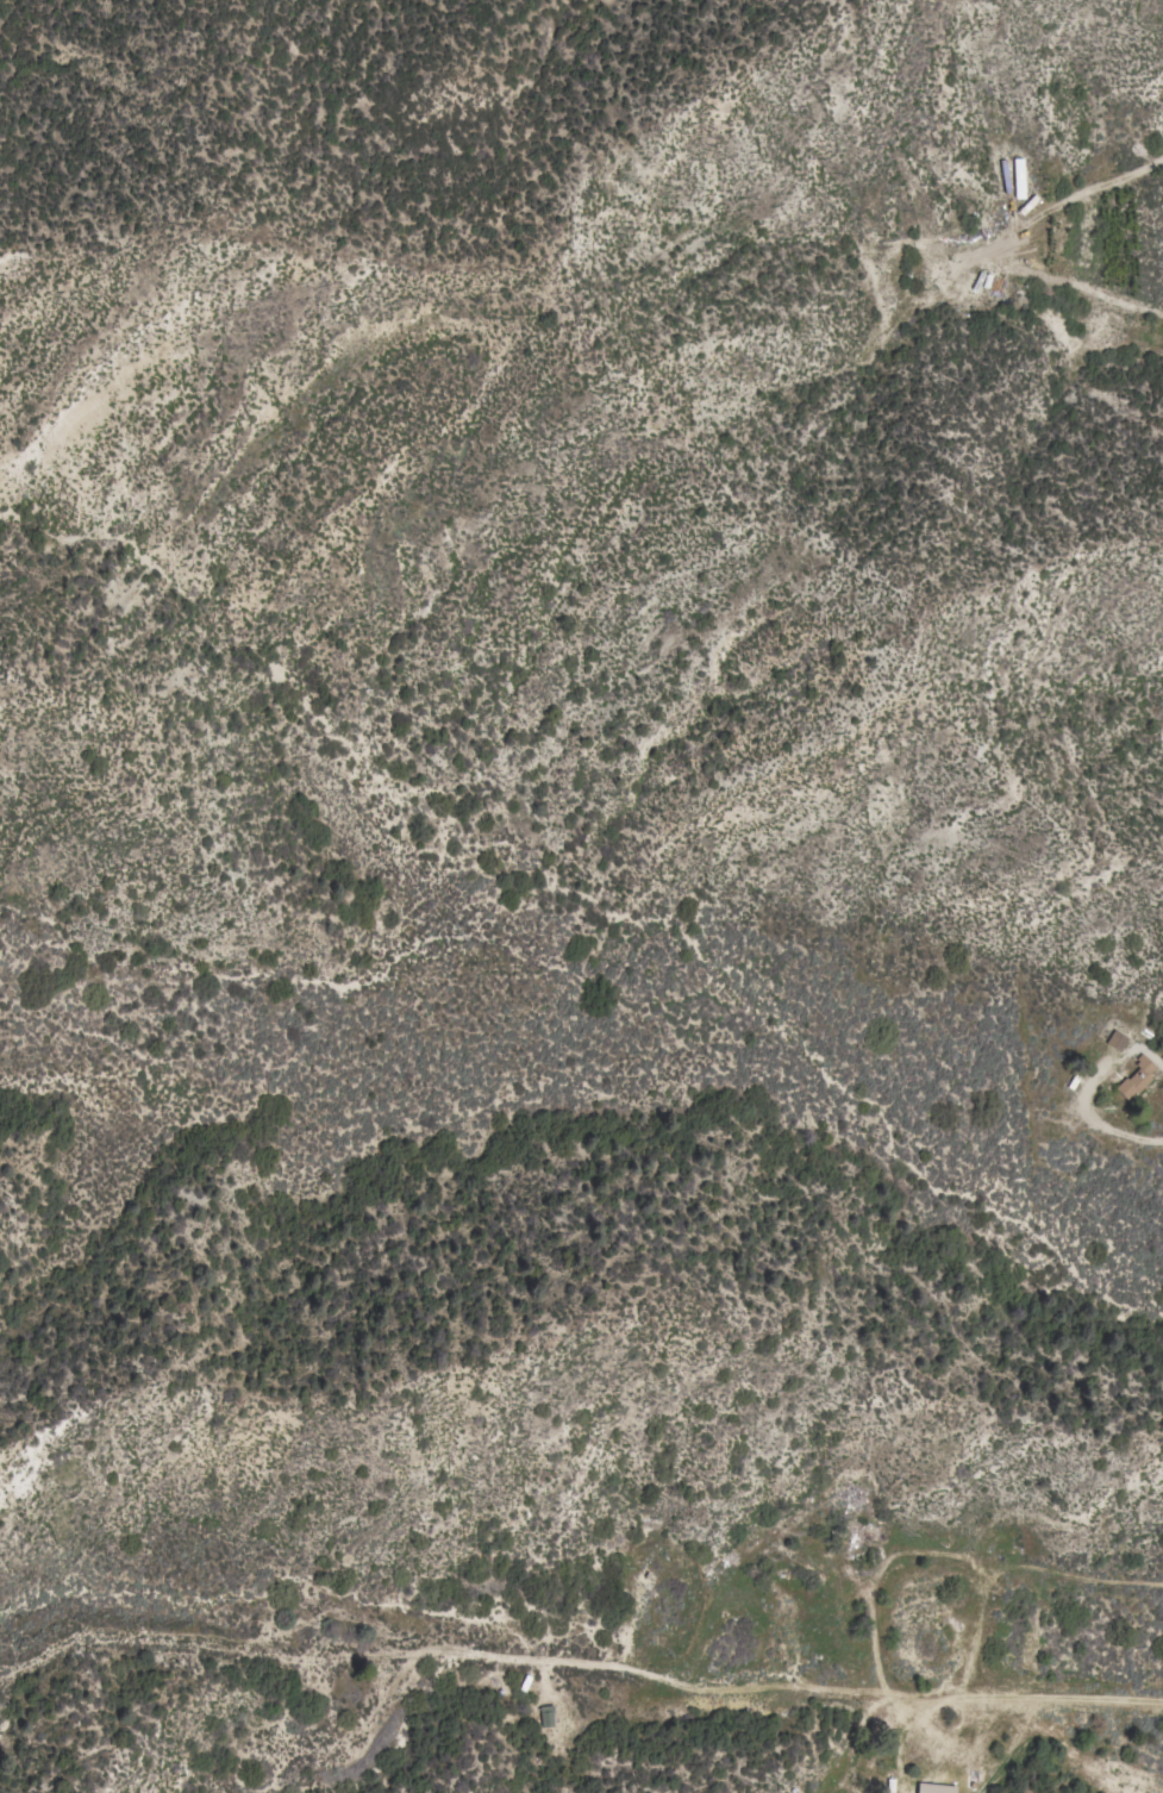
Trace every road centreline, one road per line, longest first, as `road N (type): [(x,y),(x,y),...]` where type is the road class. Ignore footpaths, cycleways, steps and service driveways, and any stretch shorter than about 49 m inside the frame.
road 1 (track): [(1162,1702),(800,1686),(701,1689),(600,1664),(544,1661)]

